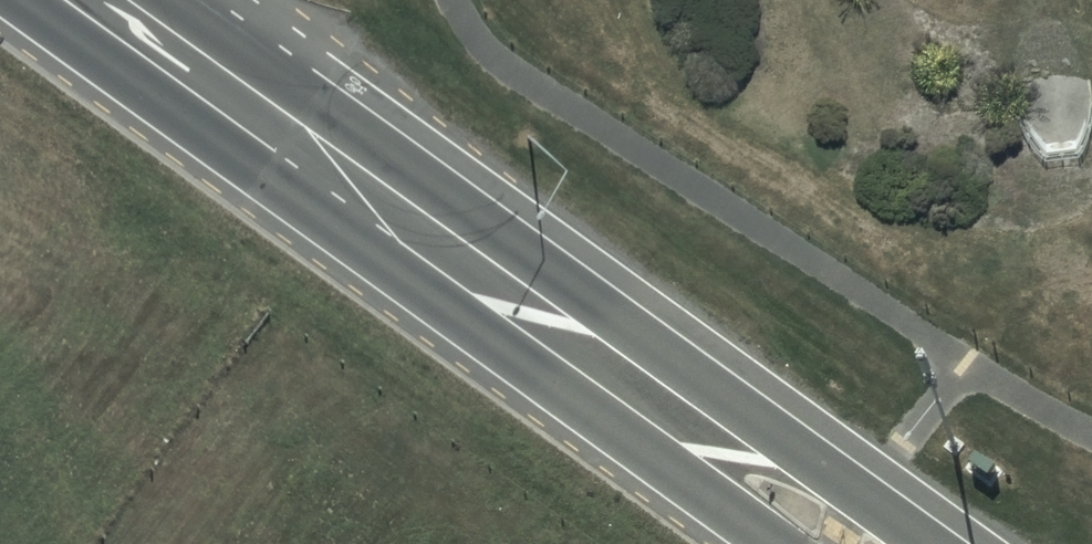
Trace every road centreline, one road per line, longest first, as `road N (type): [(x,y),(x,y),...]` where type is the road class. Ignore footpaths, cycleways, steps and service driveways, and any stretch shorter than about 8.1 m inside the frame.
road 1 (secondary): [(173,0),(928,543)]
road 2 (secondary): [(776,543),(25,5)]

